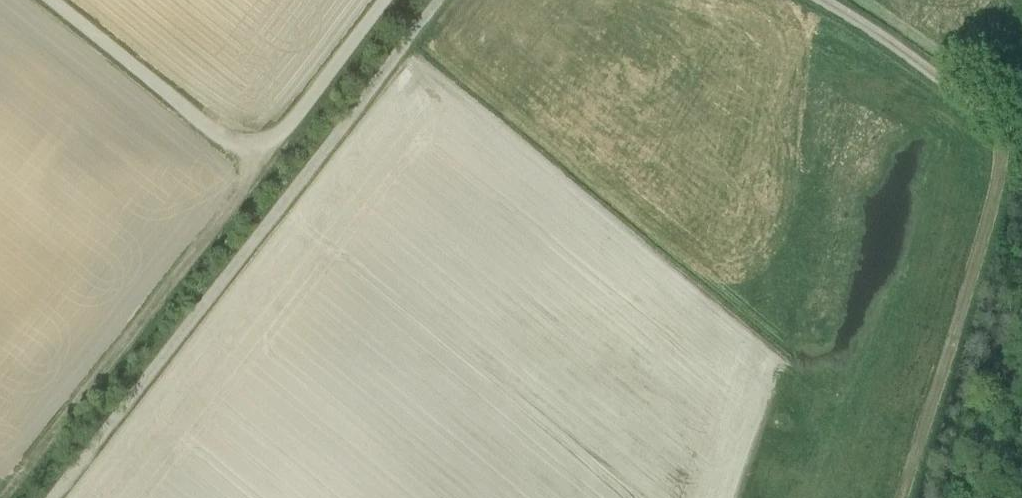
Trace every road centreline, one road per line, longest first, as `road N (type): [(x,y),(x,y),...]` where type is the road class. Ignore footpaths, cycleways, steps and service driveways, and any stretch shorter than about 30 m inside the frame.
road 1 (track): [(47,497),(436,0)]
road 2 (track): [(47,0),(212,132),(267,157),(389,0)]
road 3 (track): [(1,497),(267,157)]
road 4 (track): [(899,497),(1013,128)]
road 5 (track): [(821,0),(1013,128)]

